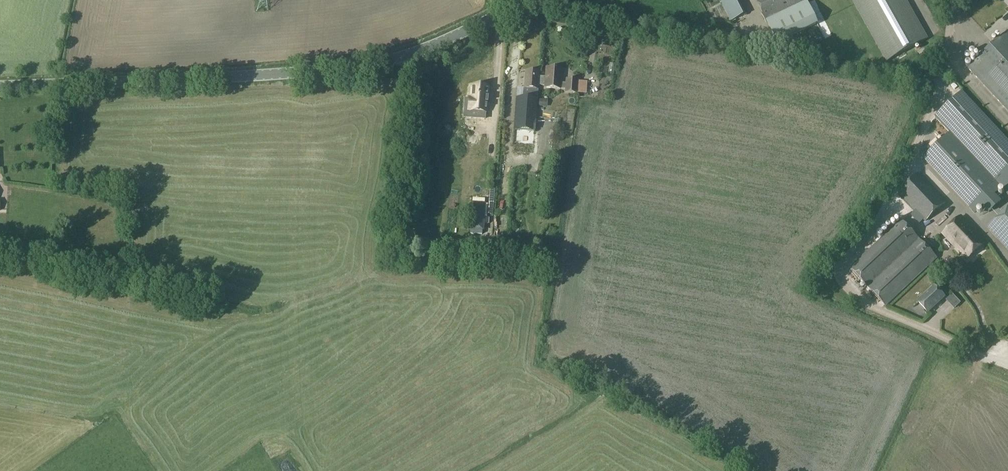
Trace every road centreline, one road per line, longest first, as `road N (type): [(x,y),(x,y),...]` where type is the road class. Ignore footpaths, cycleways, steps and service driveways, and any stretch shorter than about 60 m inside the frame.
road 1 (unclassified): [(0,83),(365,63),(478,29),(532,0)]
road 2 (track): [(1007,365),(860,300),(844,276),(845,256),(882,213),(934,100),(953,0)]

